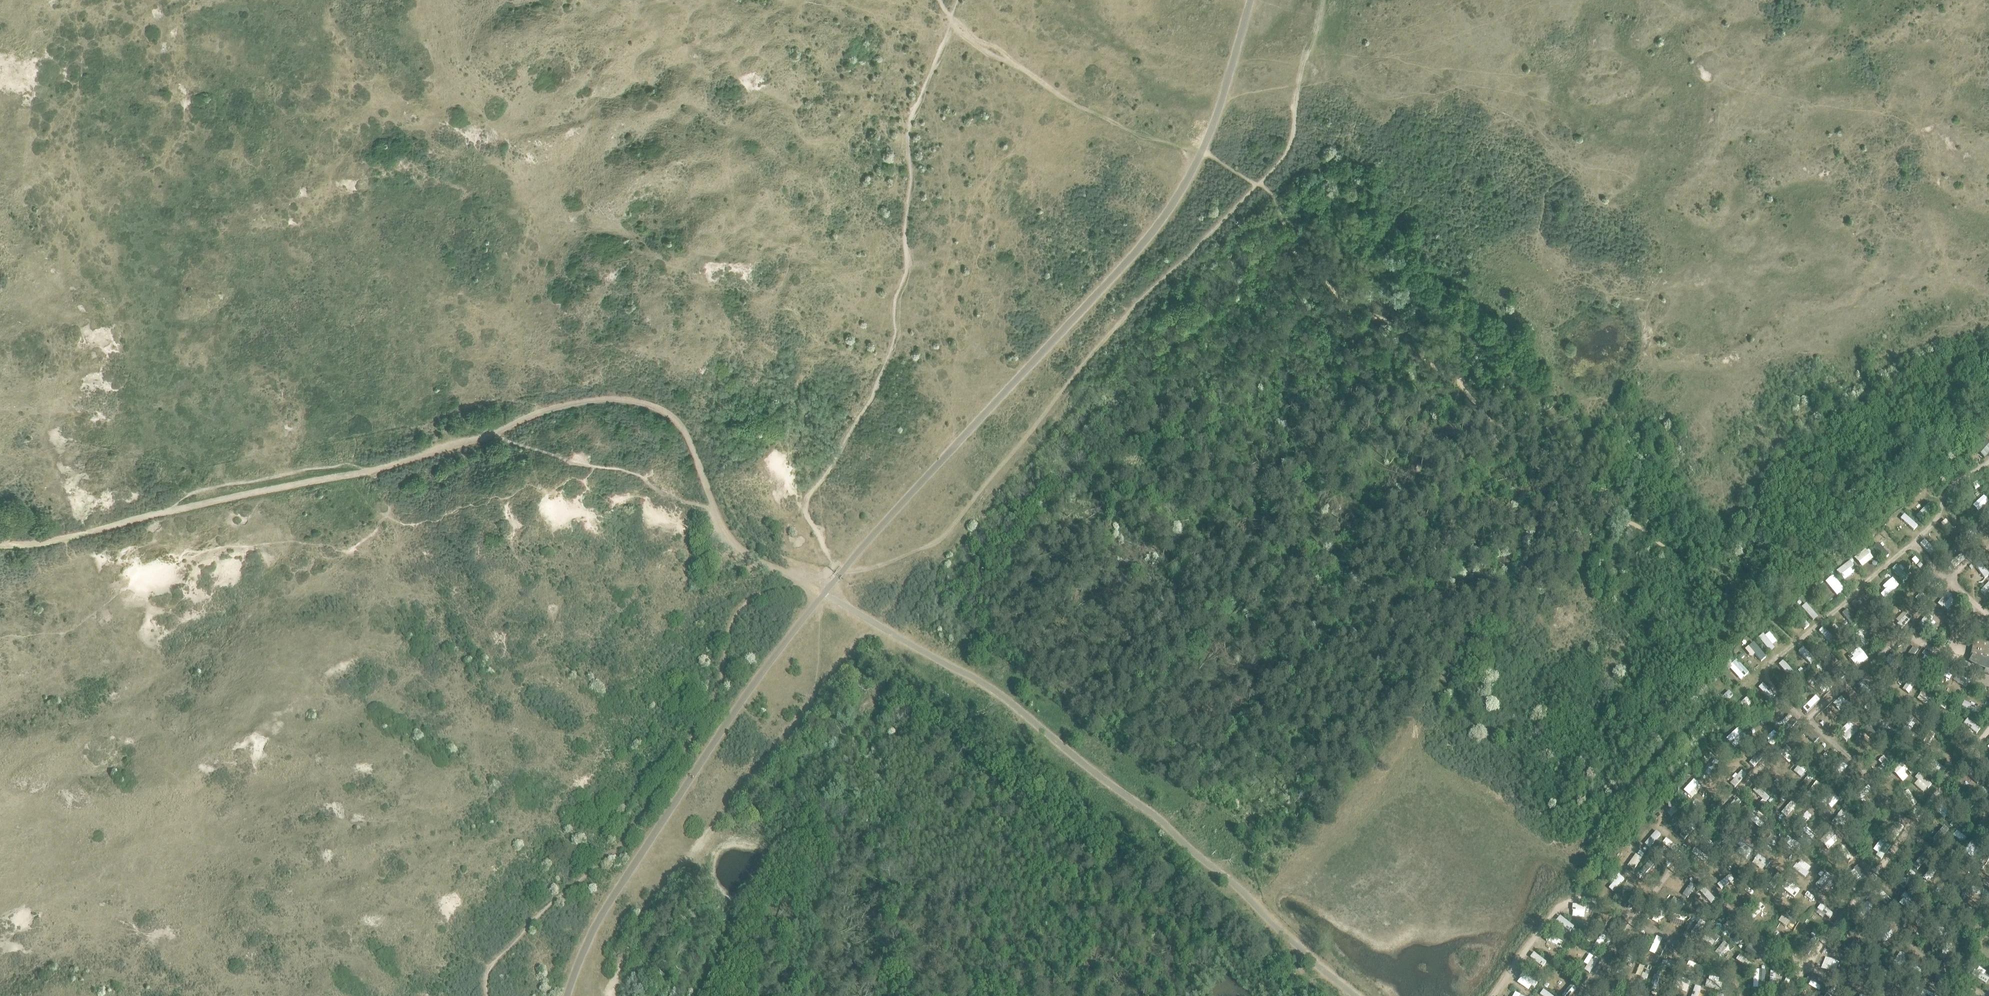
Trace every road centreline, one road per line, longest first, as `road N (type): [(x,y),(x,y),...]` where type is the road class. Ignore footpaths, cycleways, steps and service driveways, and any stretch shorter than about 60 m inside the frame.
road 1 (track): [(1491,995),(1556,909),(1583,898),(1632,921),(1576,995)]
road 2 (track): [(1988,461),(1953,484),(1937,516),(1795,642)]

